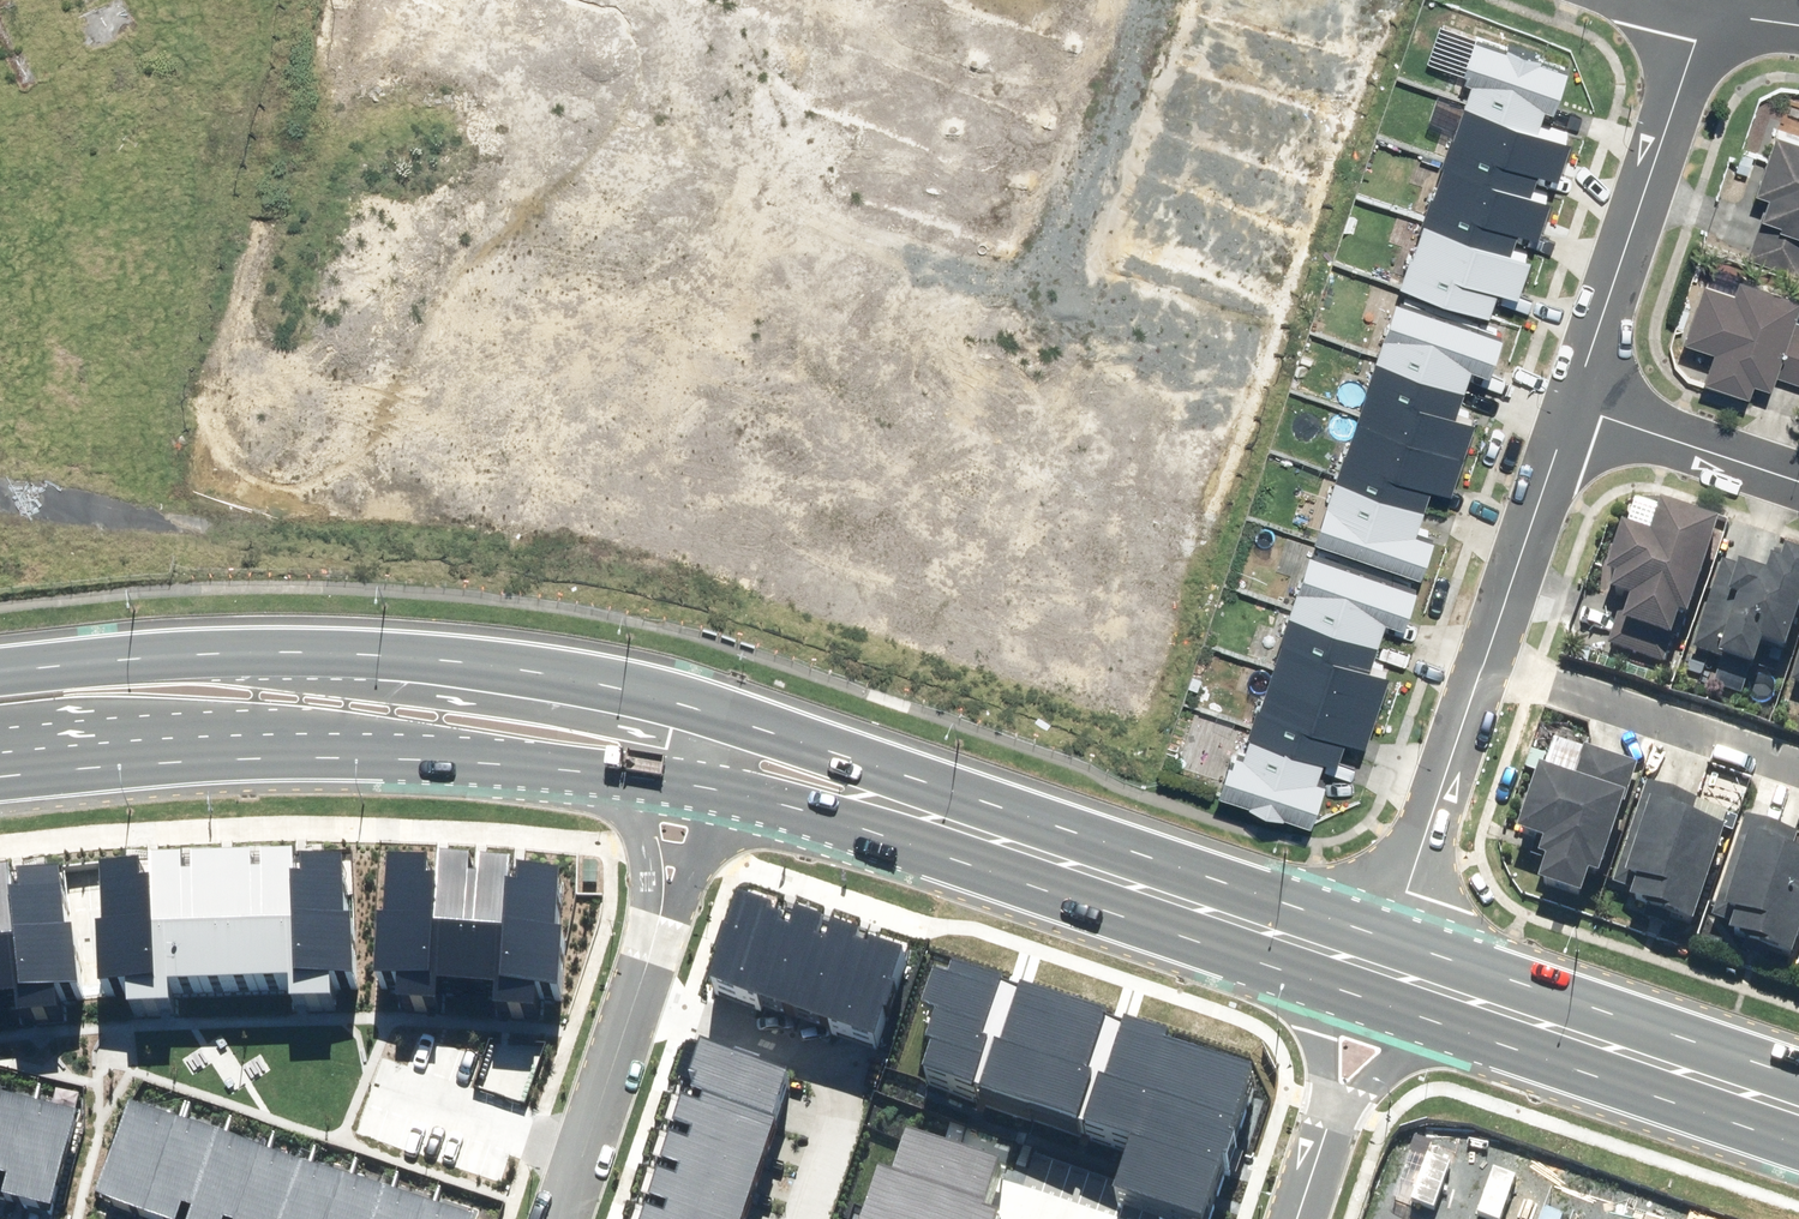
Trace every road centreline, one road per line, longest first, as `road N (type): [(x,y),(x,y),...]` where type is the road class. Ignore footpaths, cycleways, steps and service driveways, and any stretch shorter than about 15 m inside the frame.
road 1 (secondary): [(0,673),(285,647),(462,661),(632,686),(713,710)]
road 2 (secondary): [(690,785),(241,735),(0,755)]
road 3 (residential): [(404,370),(741,423),(1013,517)]
road 4 (secondary): [(1383,965),(886,797)]
road 5 (residential): [(1171,46),(1013,517)]
road 6 (residential): [(690,785),(557,1218)]
road 7 (secondary): [(1798,1108),(1383,965)]
road 8 (residential): [(1705,18),(1570,405)]
road 9 (residential): [(492,0),(404,370)]
road 10 (residential): [(1481,662),(1798,765)]
road 11 (residential): [(1481,662),(1383,965)]
road 12 (residential): [(1570,405),(1481,662)]
road 13 (residential): [(1383,965),(1298,1218)]
road 14 (residential): [(1570,405),(1798,481)]
road 15 (residential): [(701,225),(773,0)]
road 16 (secondary): [(886,797),(799,805),(690,785)]
road 17 (residential): [(207,385),(404,370)]
road 18 (residential): [(1013,517),(1199,577)]
road 19 (secondary): [(713,710),(764,725),(852,770),(886,797)]
road 20 (residential): [(1024,0),(1171,46)]

